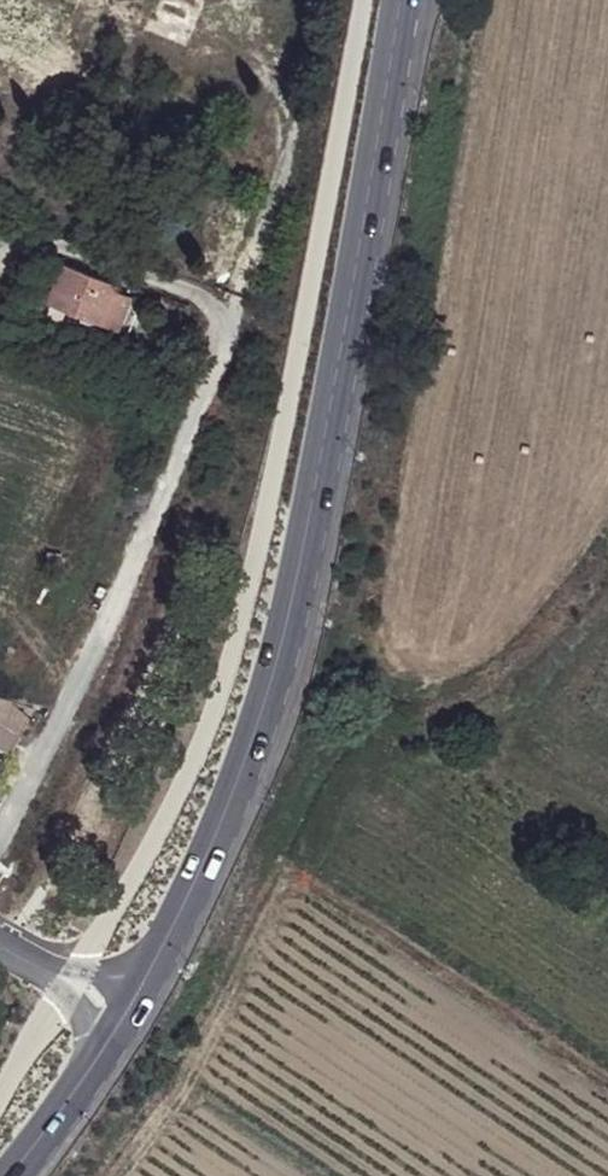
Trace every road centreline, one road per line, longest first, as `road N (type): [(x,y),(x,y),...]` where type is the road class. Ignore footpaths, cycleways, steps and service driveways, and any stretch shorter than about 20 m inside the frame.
road 1 (secondary): [(122,1018),(245,759),(288,622),(398,0)]
road 2 (track): [(0,827),(62,718),(284,166),(288,105),(275,79),(221,45)]
road 3 (track): [(219,339),(189,291),(50,244),(0,261)]
road 4 (secondary): [(11,1175),(122,1018)]
road 5 (residential): [(122,1018),(0,946)]

